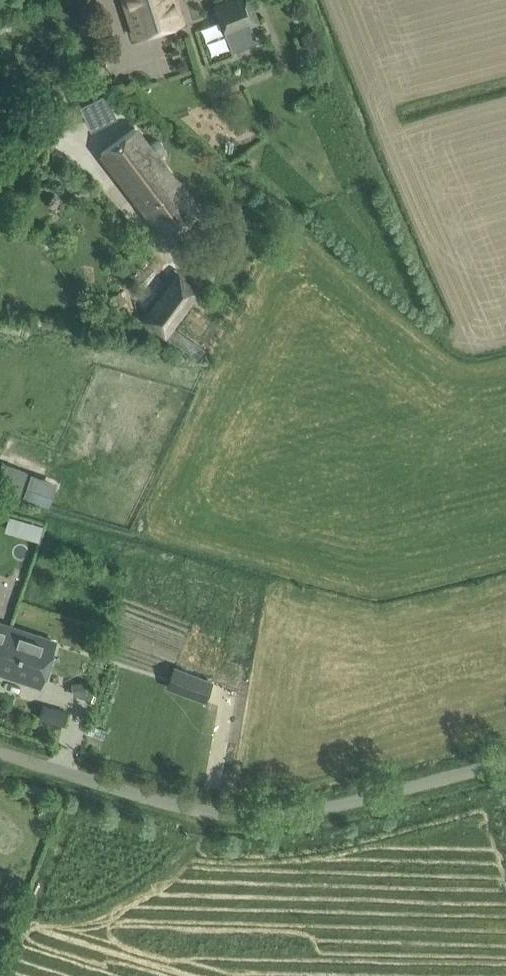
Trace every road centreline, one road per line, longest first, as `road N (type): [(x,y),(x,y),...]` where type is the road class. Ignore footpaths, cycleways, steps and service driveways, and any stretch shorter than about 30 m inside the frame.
road 1 (unclassified): [(505,754),(260,816),(176,809),(0,755)]
road 2 (residential): [(0,128),(108,74)]

